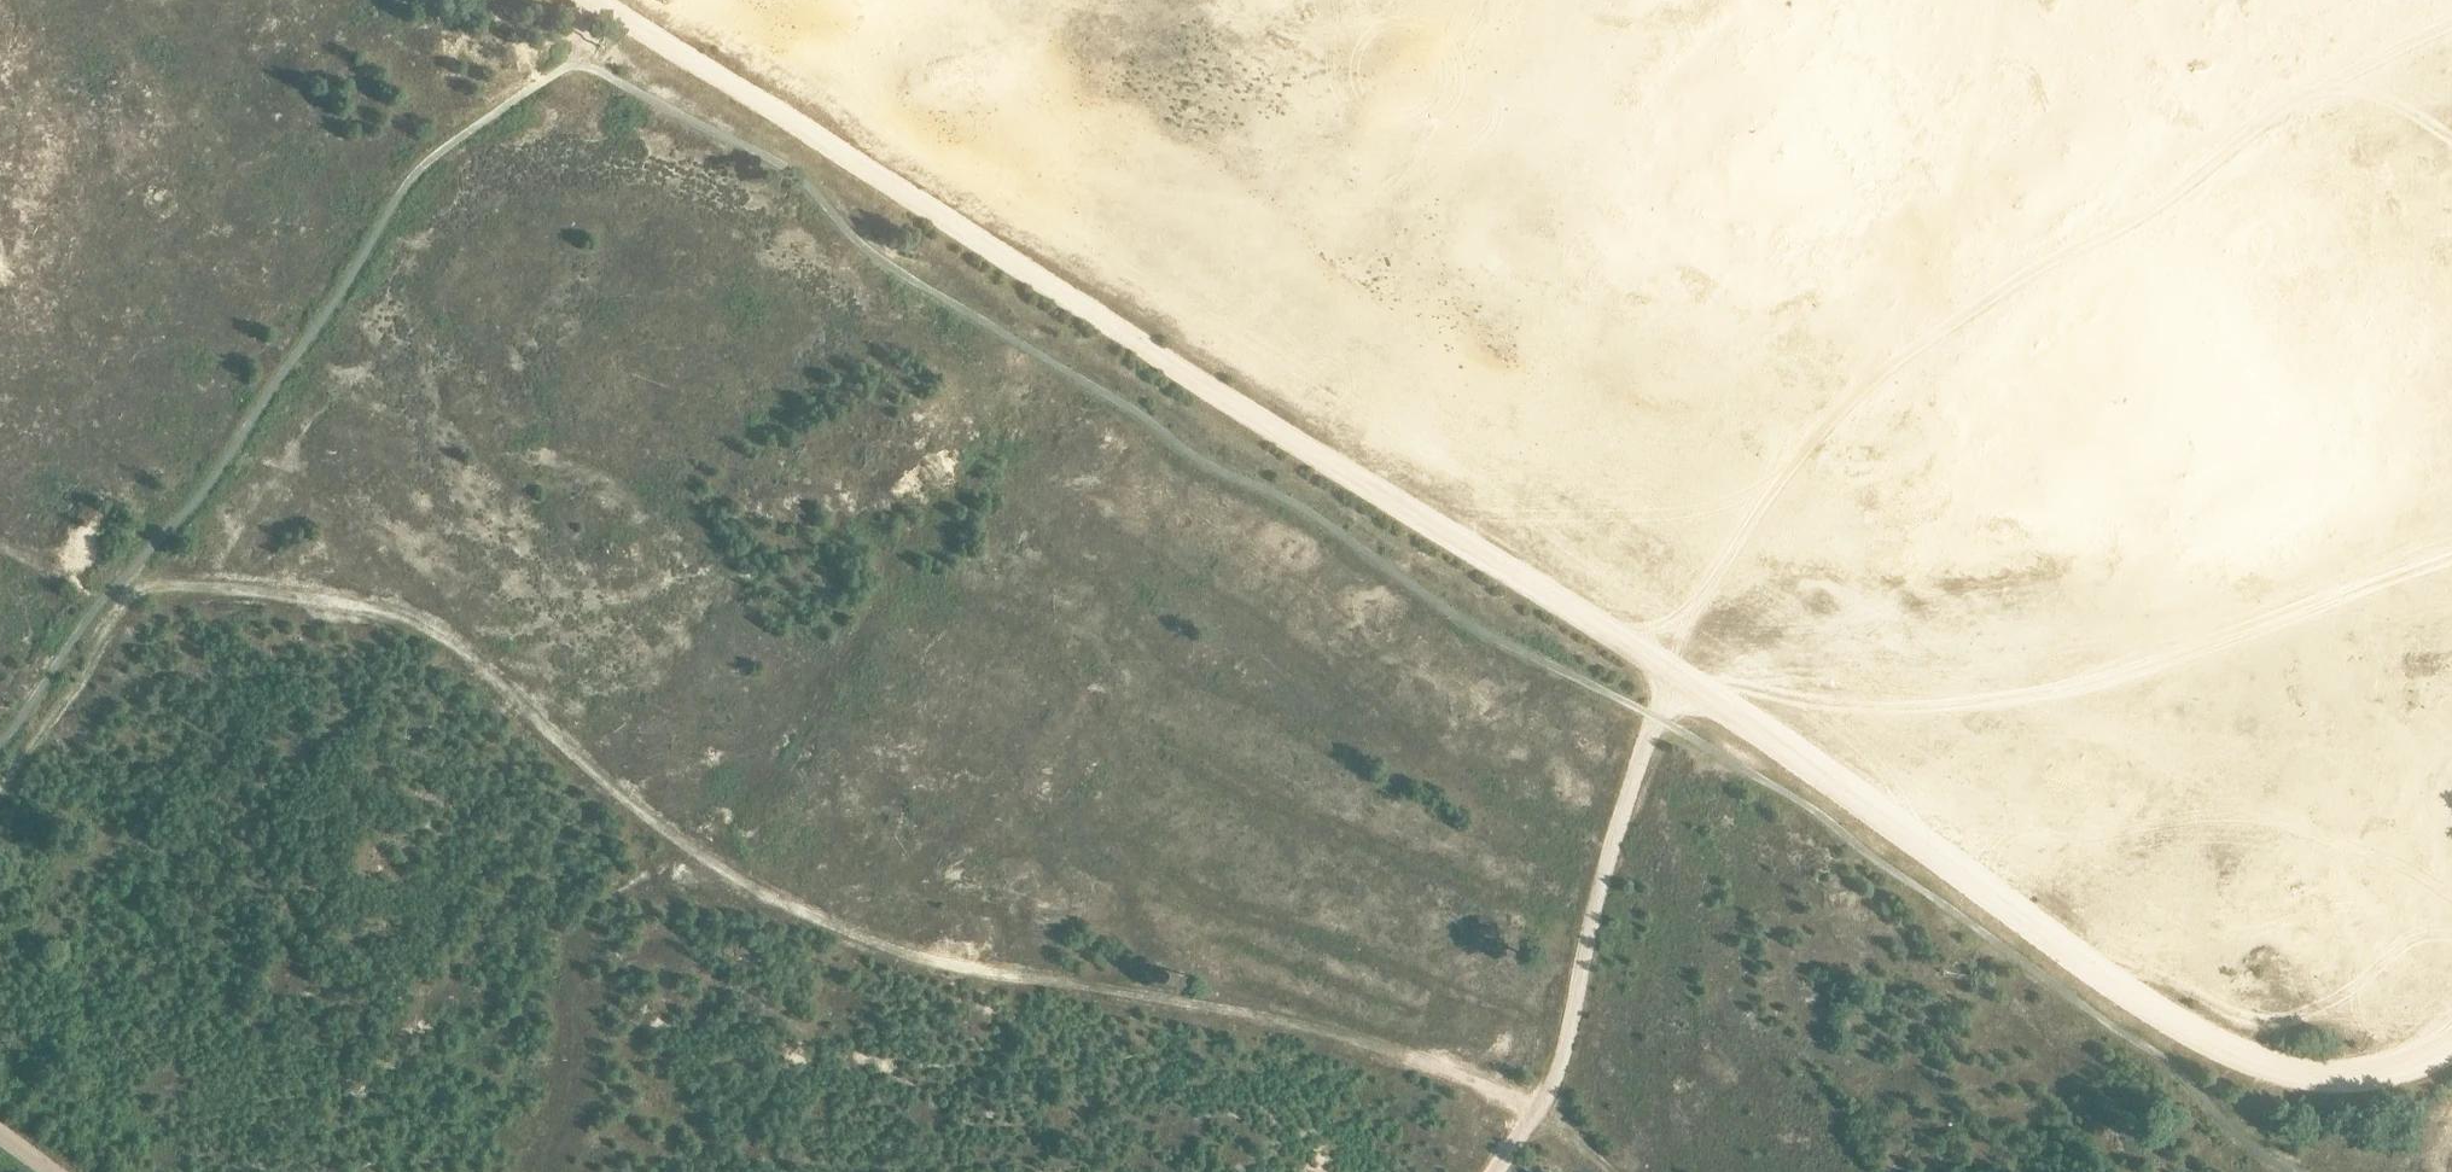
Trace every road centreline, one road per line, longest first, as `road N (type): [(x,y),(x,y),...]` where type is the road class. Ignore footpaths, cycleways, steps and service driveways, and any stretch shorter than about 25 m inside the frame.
road 1 (track): [(592,0),(1684,681),(2203,1039),(2278,1067),(2344,1075),(2409,1062),(2451,1041)]
road 2 (track): [(0,790),(78,680),(115,611),(148,588),(267,593),(389,614),(432,632),(667,831),(769,896),(933,960),(1213,1006),(1403,1056),(1516,1094),(1611,1171)]
road 3 (track): [(2451,24),(2255,131),(1883,360),(1771,484),(1720,576),(1684,681)]
road 4 (track): [(1496,1171),(1558,1073),(1621,822),(1644,753),(1684,681)]
road 5 (track): [(0,544),(77,601),(129,597)]

